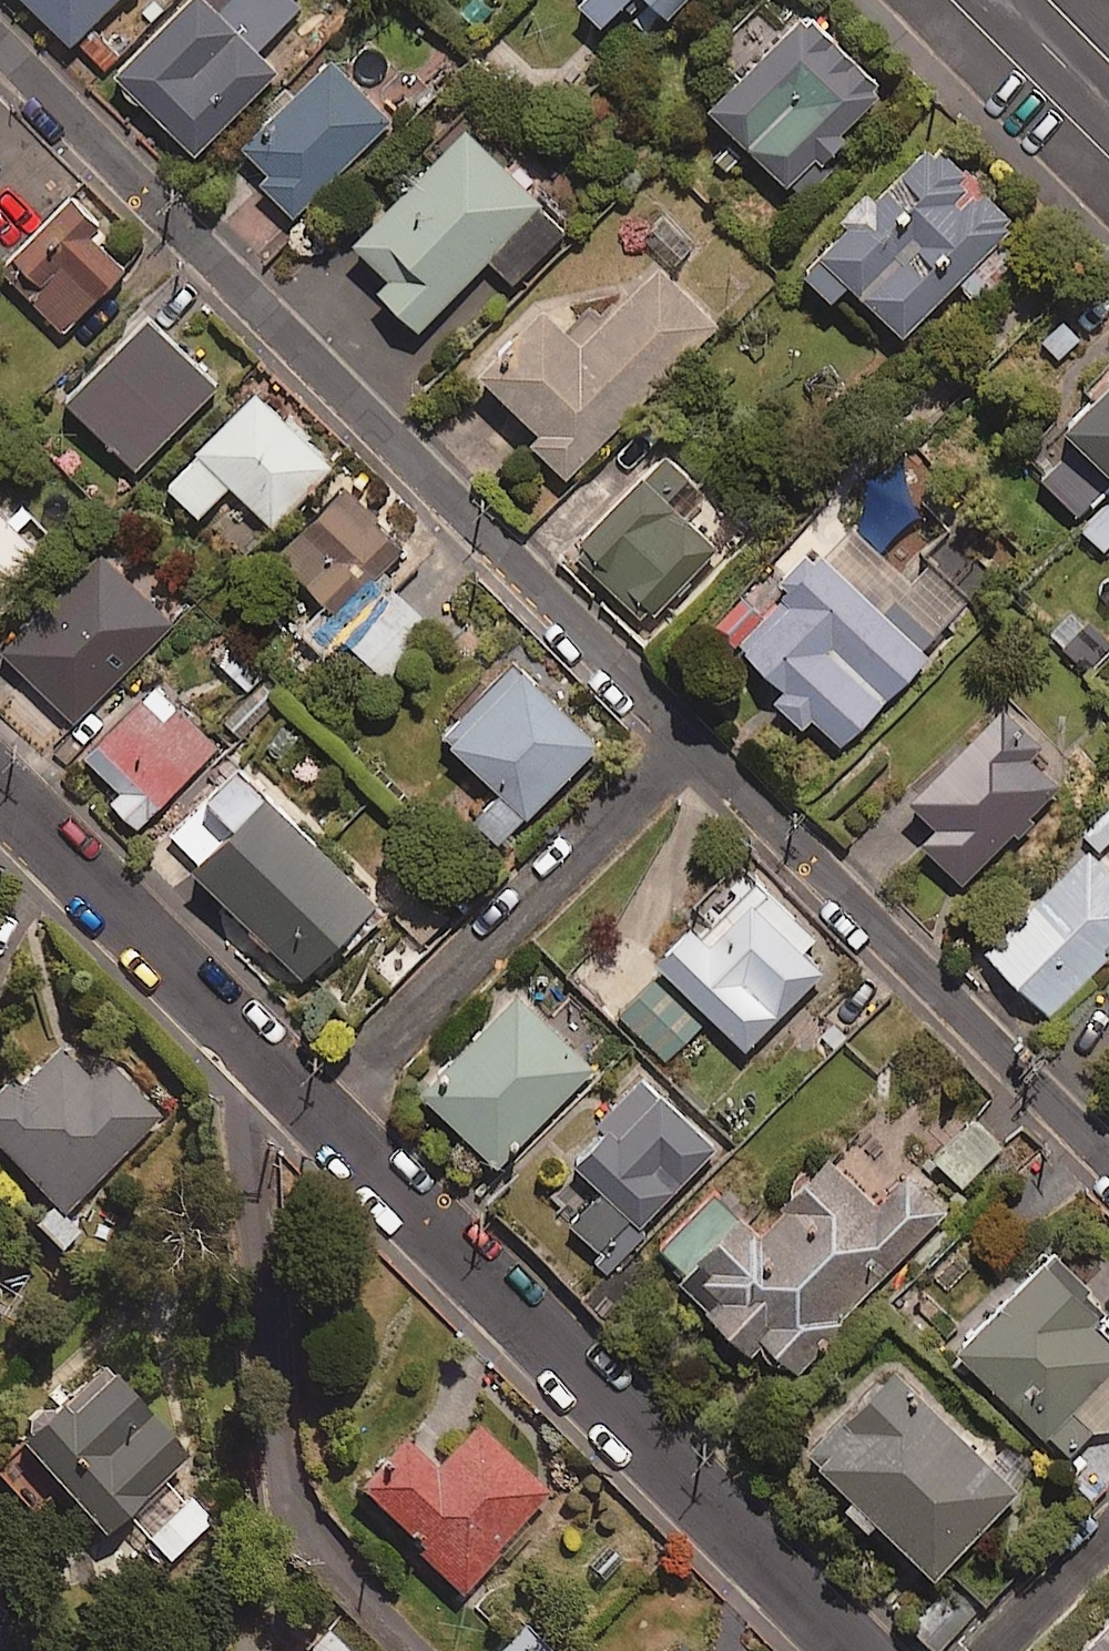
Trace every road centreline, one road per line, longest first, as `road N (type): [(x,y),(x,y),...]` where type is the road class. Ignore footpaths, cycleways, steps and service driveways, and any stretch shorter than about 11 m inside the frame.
road 1 (residential): [(687,747),(0,47)]
road 2 (residential): [(853,1650),(320,1116)]
road 3 (residential): [(416,1650),(298,1515),(261,1293),(243,1117),(262,1059)]
road 4 (residential): [(1108,1168),(687,747)]
road 5 (residential): [(687,747),(320,1116)]
road 6 (residential): [(262,1059),(0,793)]
road 7 (residential): [(1108,112),(999,0)]
road 8 (residential): [(1108,1543),(1001,1650)]

